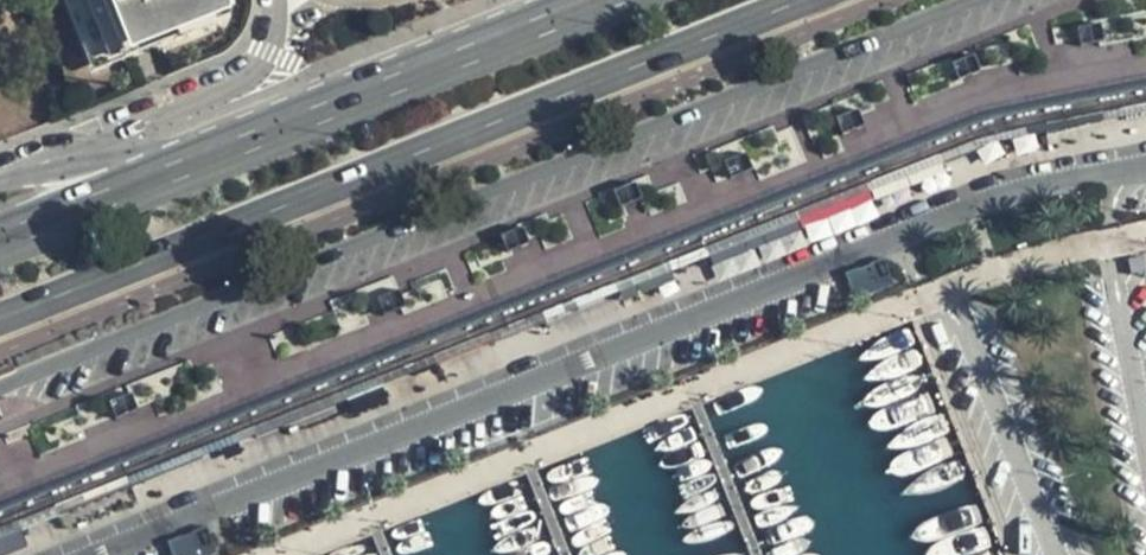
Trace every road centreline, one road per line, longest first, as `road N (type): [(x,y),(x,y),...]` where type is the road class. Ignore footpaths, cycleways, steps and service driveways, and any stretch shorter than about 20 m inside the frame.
road 1 (tertiary): [(0,383),(963,0)]
road 2 (primary): [(0,316),(793,0)]
road 3 (primary): [(317,116),(0,238)]
road 4 (primary): [(610,0),(317,116)]
road 5 (residential): [(278,0),(271,35),(238,81),(68,159)]
road 6 (residential): [(317,116),(68,159)]

